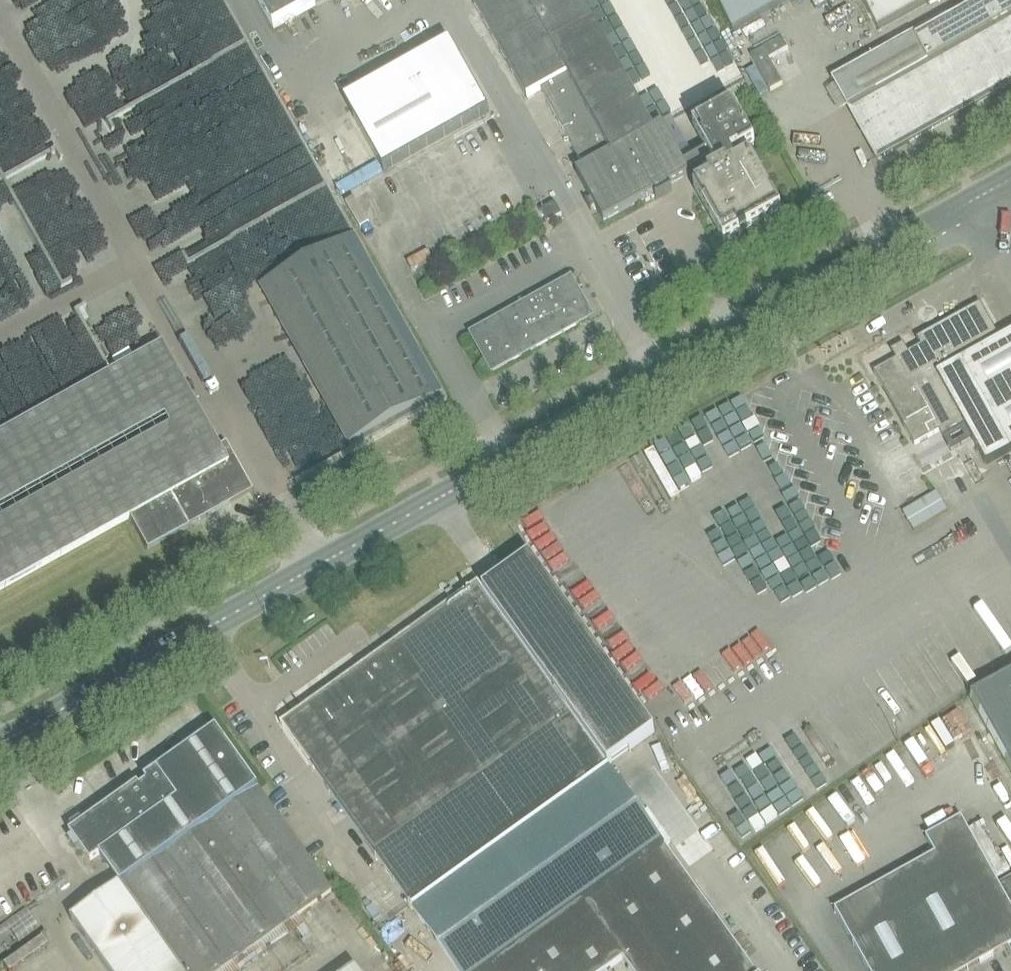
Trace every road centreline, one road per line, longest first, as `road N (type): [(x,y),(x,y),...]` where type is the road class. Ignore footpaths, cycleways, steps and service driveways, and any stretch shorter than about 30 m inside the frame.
road 1 (tertiary): [(0,742),(1010,179)]

